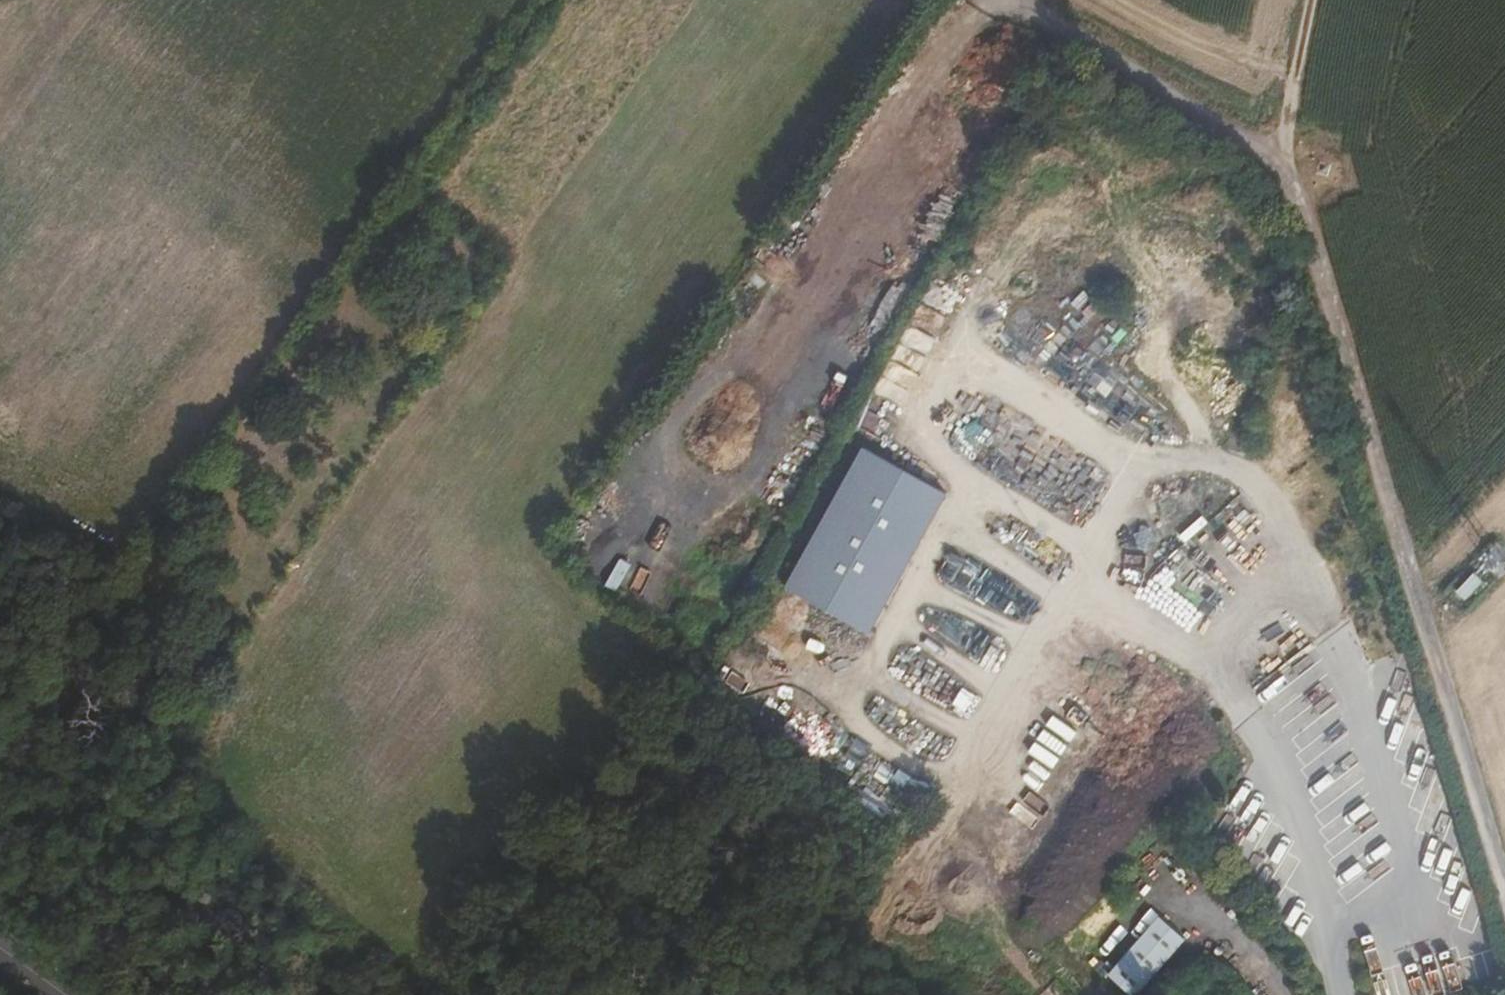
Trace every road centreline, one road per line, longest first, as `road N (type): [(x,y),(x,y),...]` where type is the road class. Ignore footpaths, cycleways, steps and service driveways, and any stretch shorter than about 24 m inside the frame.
road 1 (track): [(1275,174),(1305,225),(1504,881)]
road 2 (track): [(1011,0),(1275,174)]
road 3 (track): [(1275,174),(1309,0)]

